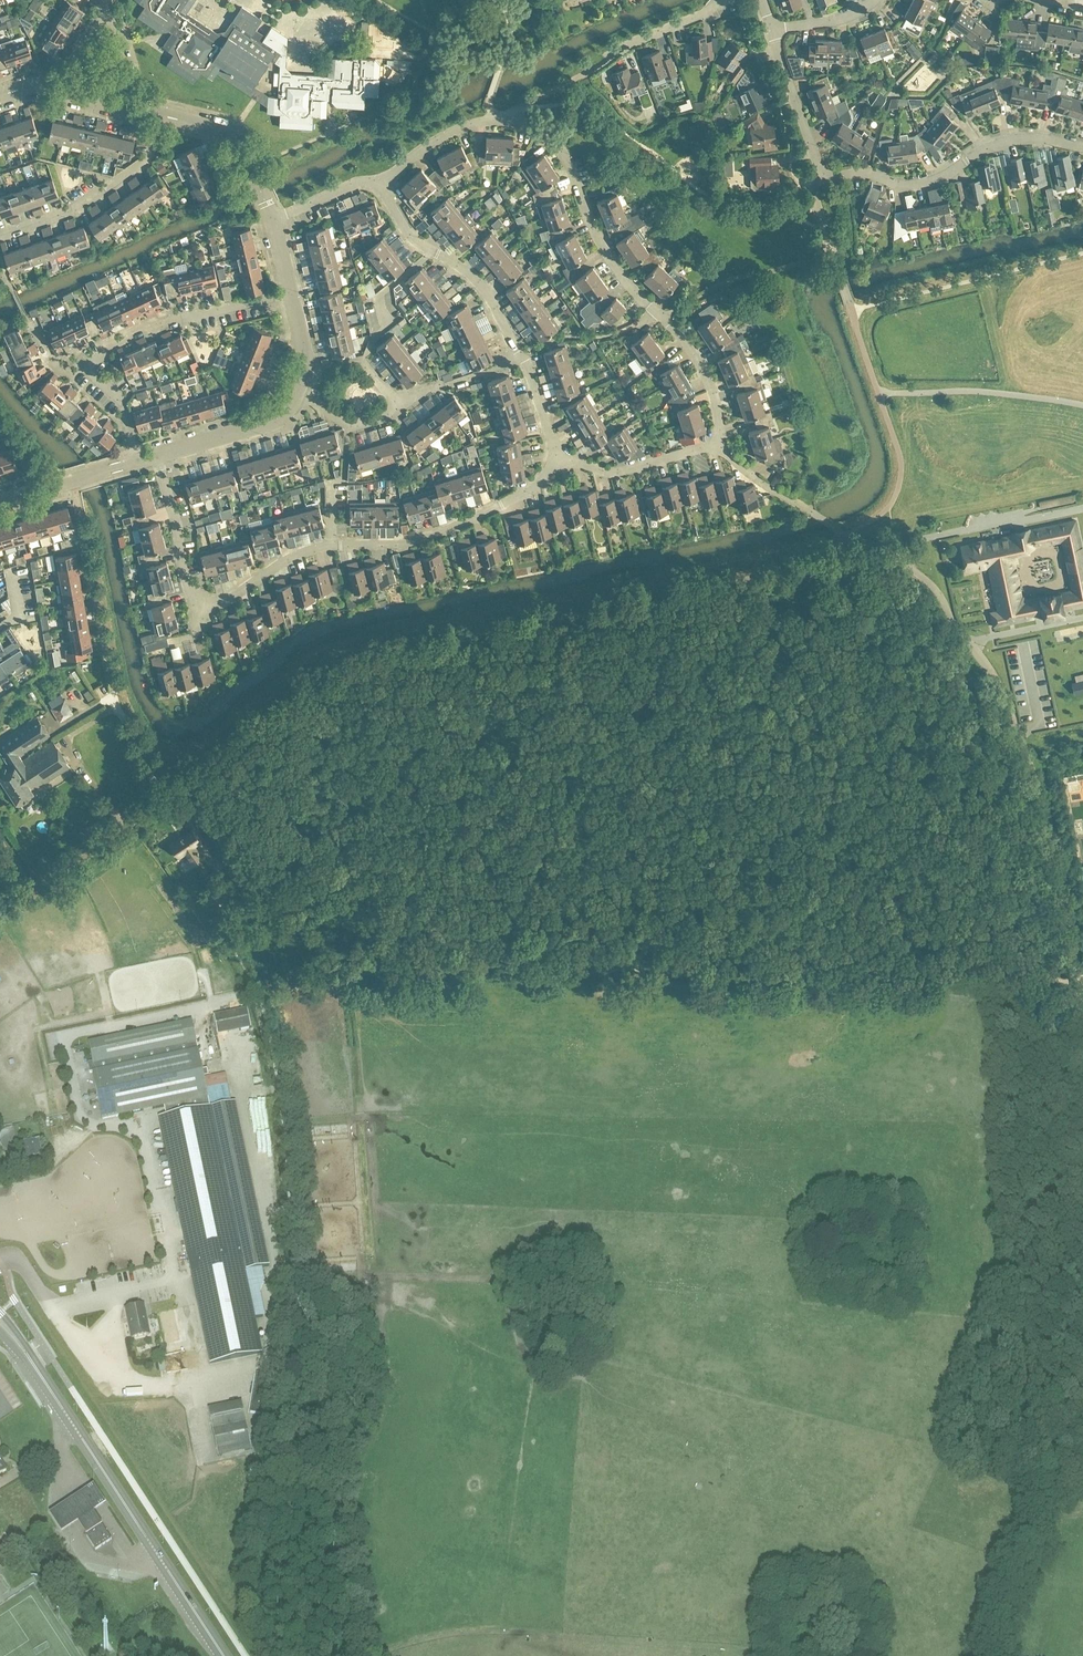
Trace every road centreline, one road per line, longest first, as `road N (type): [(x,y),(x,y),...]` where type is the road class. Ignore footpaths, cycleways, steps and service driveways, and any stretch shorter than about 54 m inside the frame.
road 1 (residential): [(1082,985),(1040,795),(998,685),(934,586),(884,557),(388,657),(327,682),(166,794)]
road 2 (residential): [(717,443),(707,375),(610,260),(563,155),(537,130),(494,119)]
road 3 (secondary): [(226,1655),(45,1381)]
road 4 (residential): [(815,173),(925,180),(982,146),(1014,139),(1082,147)]
road 5 (residential): [(333,546),(403,544),(442,533),(532,490),(557,453)]
road 6 (residential): [(86,371),(107,345),(153,324),(290,291)]
road 7 (residential): [(0,234),(75,208),(137,166),(152,152),(164,114)]
road 8 (residential): [(0,909),(166,794)]
road 9 (residential): [(557,453),(617,473),(717,443)]
road 10 (residential): [(273,218),(241,146),(223,128),(164,114)]
road 11 (residential): [(157,455),(273,418),(297,392)]
road 12 (residential): [(191,597),(222,602),(294,556),(333,546)]
road 13 (residential): [(815,173),(769,30)]
road 14 (residential): [(191,597),(157,455)]
road 15 (residential): [(363,361),(385,325),(378,298),(434,250)]
road 16 (residential): [(521,355),(474,276),(434,250)]
road 17 (residential): [(378,178),(494,119)]
road 18 (residential): [(607,61),(716,0)]

